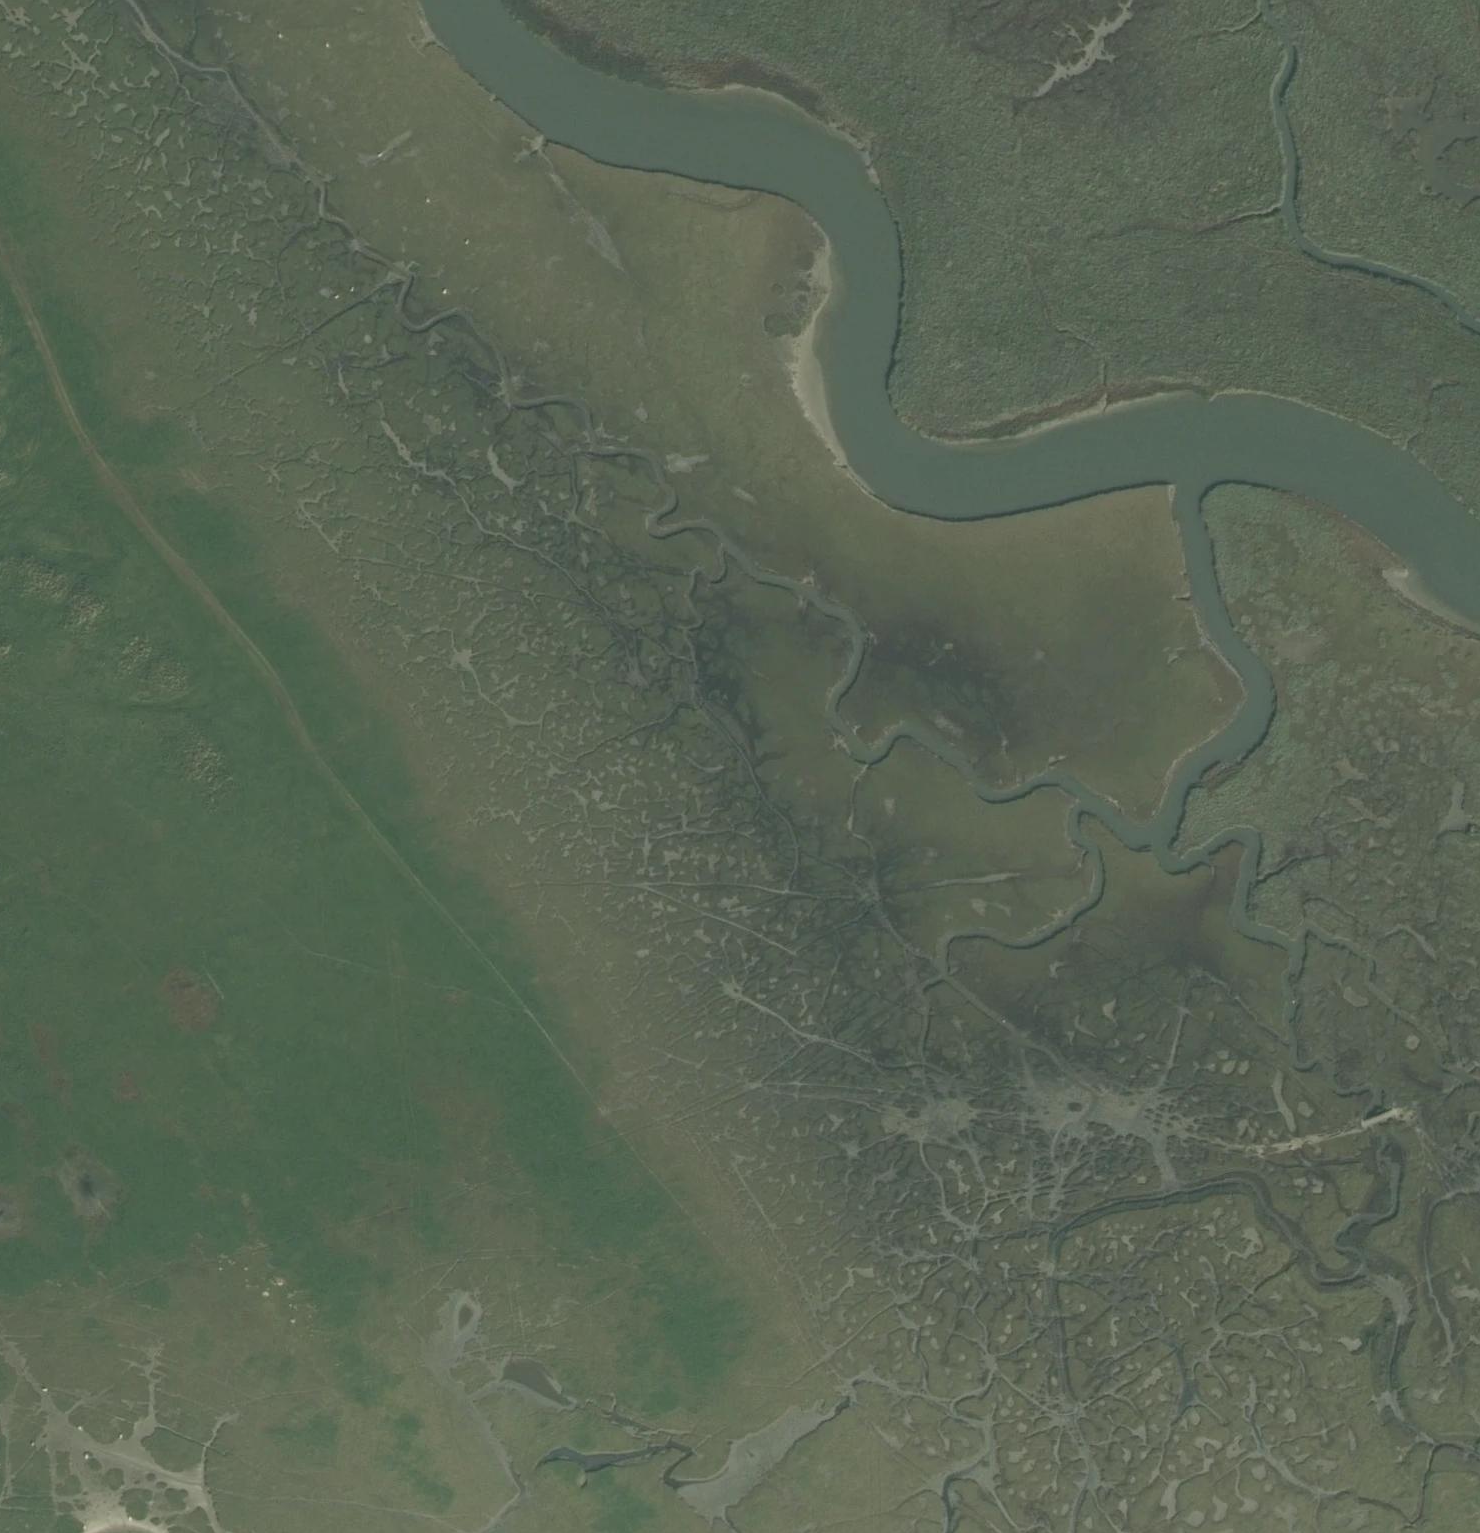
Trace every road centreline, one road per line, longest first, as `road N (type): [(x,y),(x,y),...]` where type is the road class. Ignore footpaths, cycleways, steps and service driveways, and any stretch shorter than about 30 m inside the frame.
road 1 (track): [(393,1506),(372,1408),(360,1242),(371,1041),(352,899),(299,740),(226,621),(134,521),(62,407),(0,238)]
road 2 (track): [(0,1317),(160,1332),(233,1352),(310,1391),(376,1468),(393,1506)]
road 3 (track): [(0,143),(81,328),(142,512),(166,556)]
road 4 (track): [(1360,1130),(1395,1119),(1426,1138),(1454,1193),(1479,1278)]
road 5 (track): [(62,407),(25,488),(0,508)]

